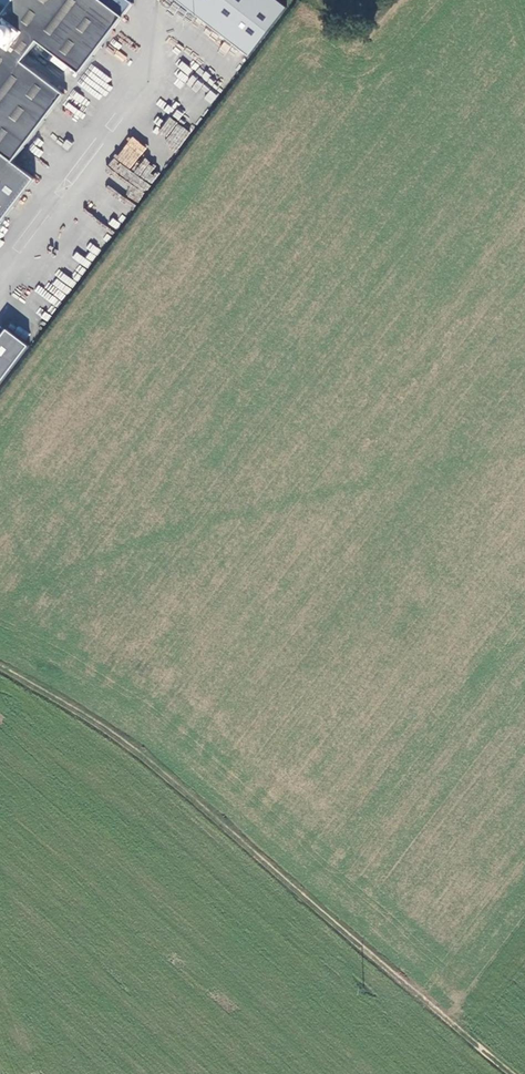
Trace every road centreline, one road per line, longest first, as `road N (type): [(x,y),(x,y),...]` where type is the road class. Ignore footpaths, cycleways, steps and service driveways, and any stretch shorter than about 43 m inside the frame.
road 1 (track): [(0,668),(75,711),(251,850),(508,1073)]

